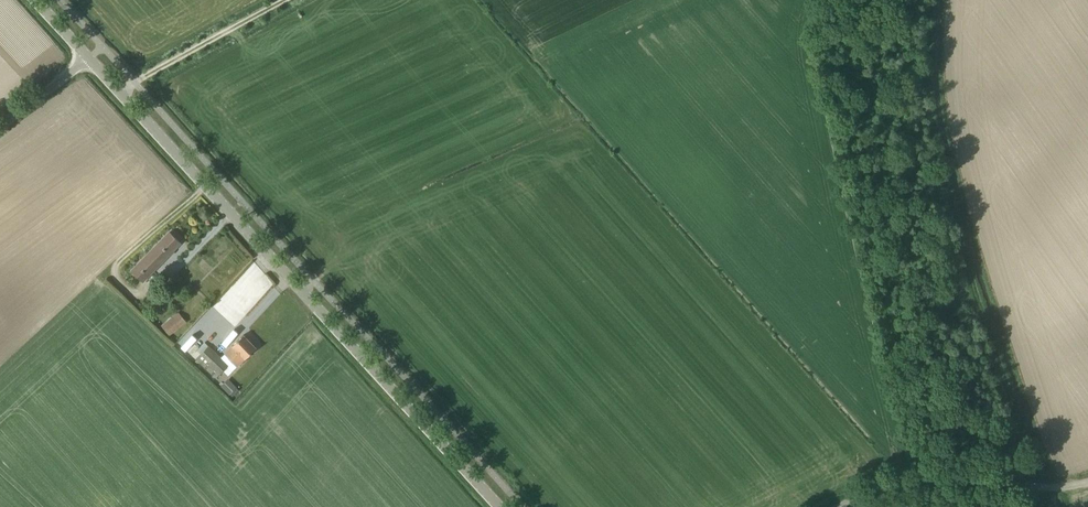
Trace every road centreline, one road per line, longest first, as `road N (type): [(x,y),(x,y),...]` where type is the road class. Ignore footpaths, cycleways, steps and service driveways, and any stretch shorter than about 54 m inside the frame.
road 1 (tertiary): [(508,506),(90,57)]
road 2 (unclassified): [(835,506),(914,472),(1063,490),(1087,483)]
road 3 (track): [(121,92),(288,0)]

